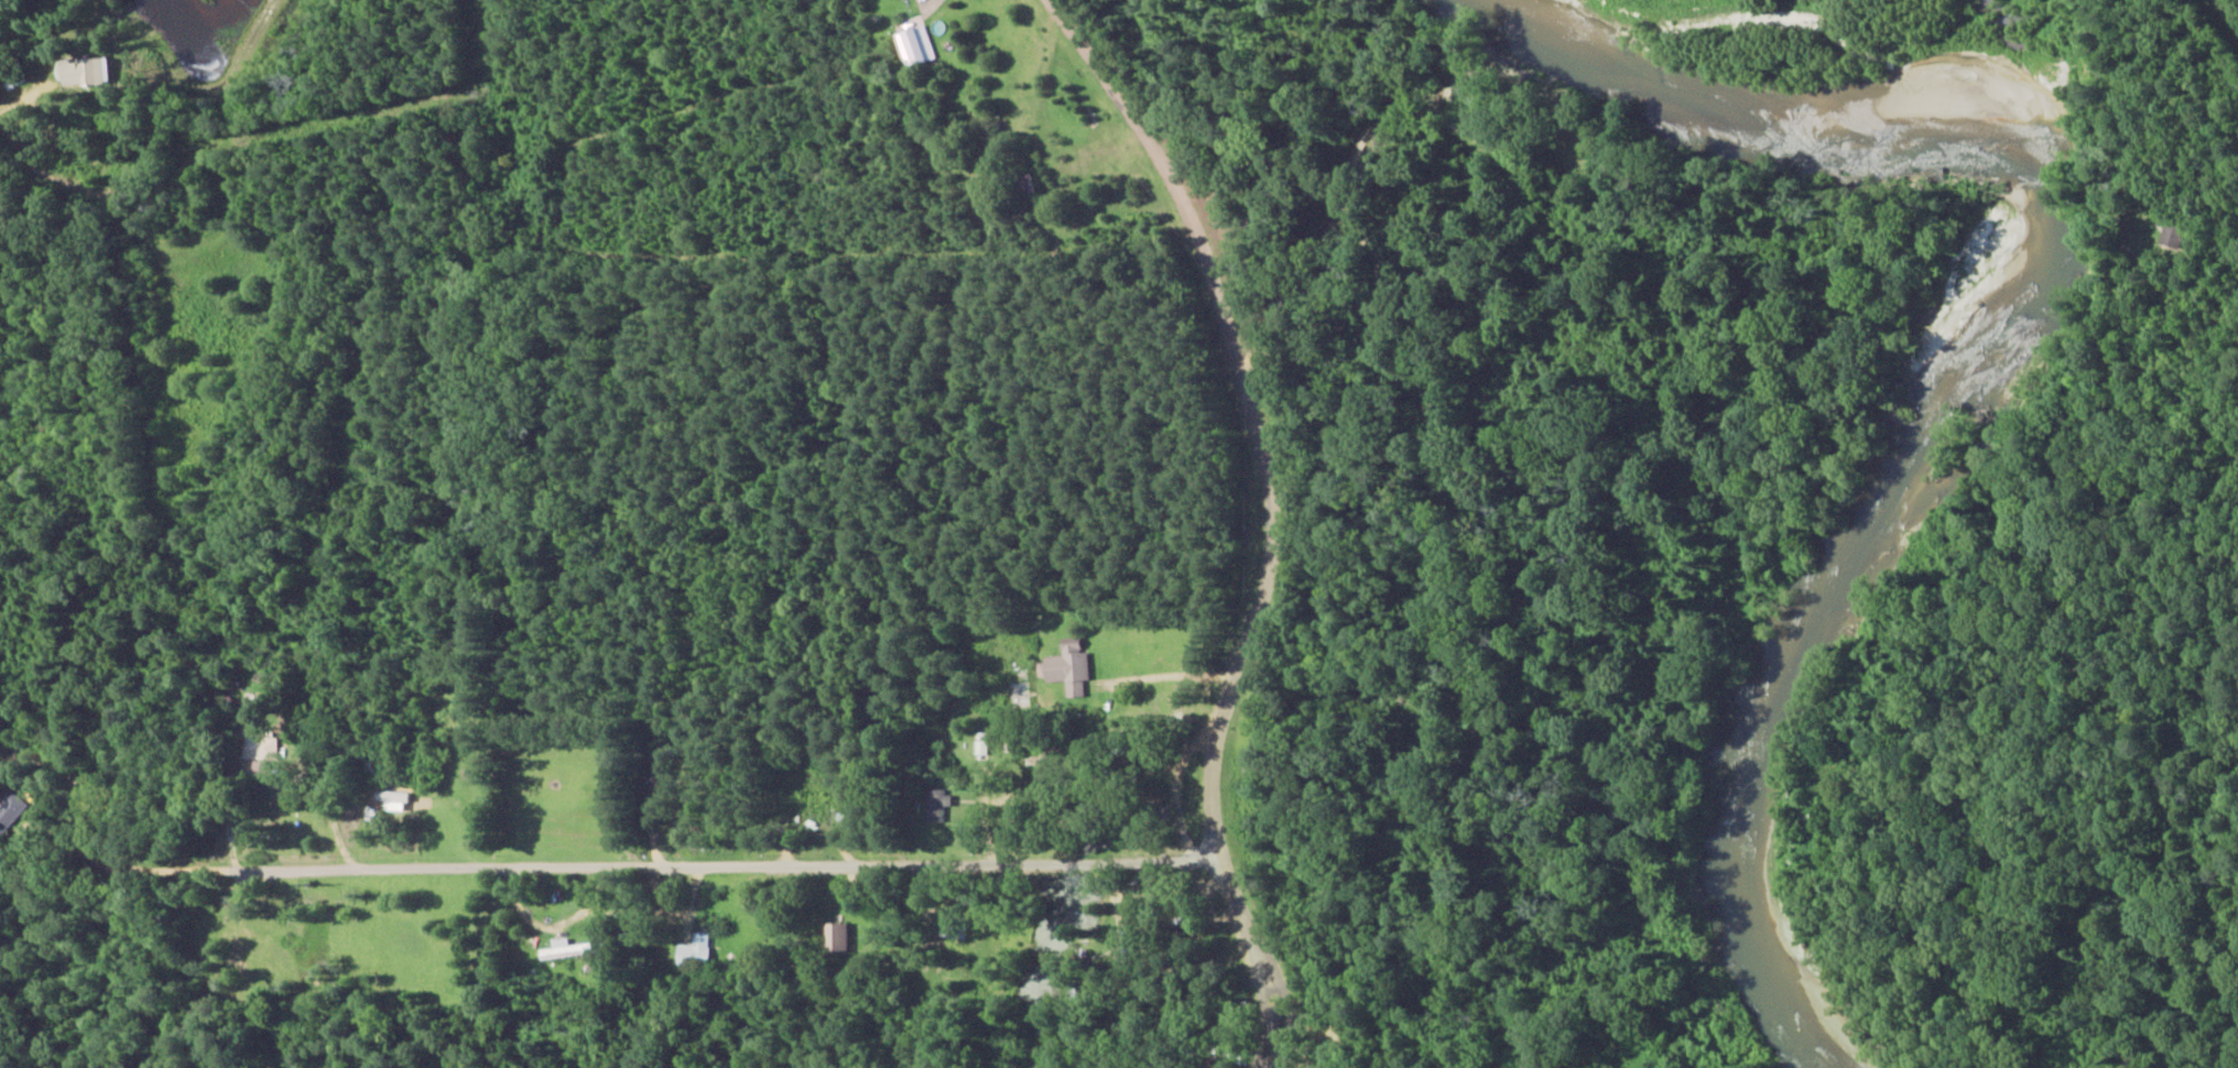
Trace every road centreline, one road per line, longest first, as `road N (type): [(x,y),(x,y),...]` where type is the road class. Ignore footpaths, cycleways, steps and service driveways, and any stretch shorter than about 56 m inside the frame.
road 1 (residential): [(1238,1067),(1221,338),(1123,102),(1038,0)]
road 2 (residential): [(1235,940),(211,969)]
road 3 (residential): [(0,430),(202,284),(302,185),(387,34),(396,0)]

